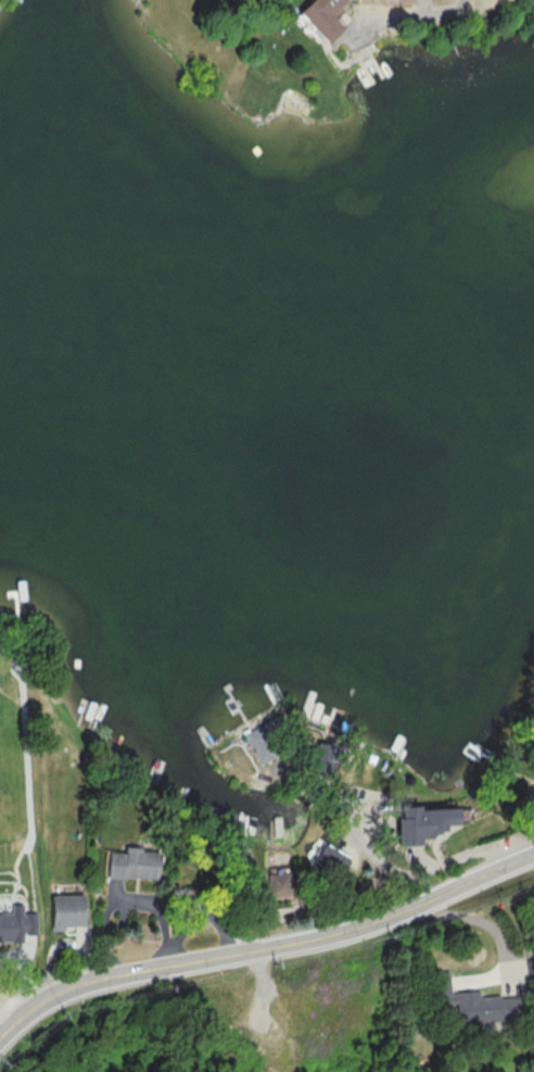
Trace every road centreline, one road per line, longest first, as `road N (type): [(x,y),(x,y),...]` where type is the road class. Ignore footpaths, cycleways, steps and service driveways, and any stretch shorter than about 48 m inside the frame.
road 1 (tertiary): [(0,1039),(68,991),(402,911),(526,854)]
road 2 (residential): [(469,855),(392,879),(363,862),(358,849)]

